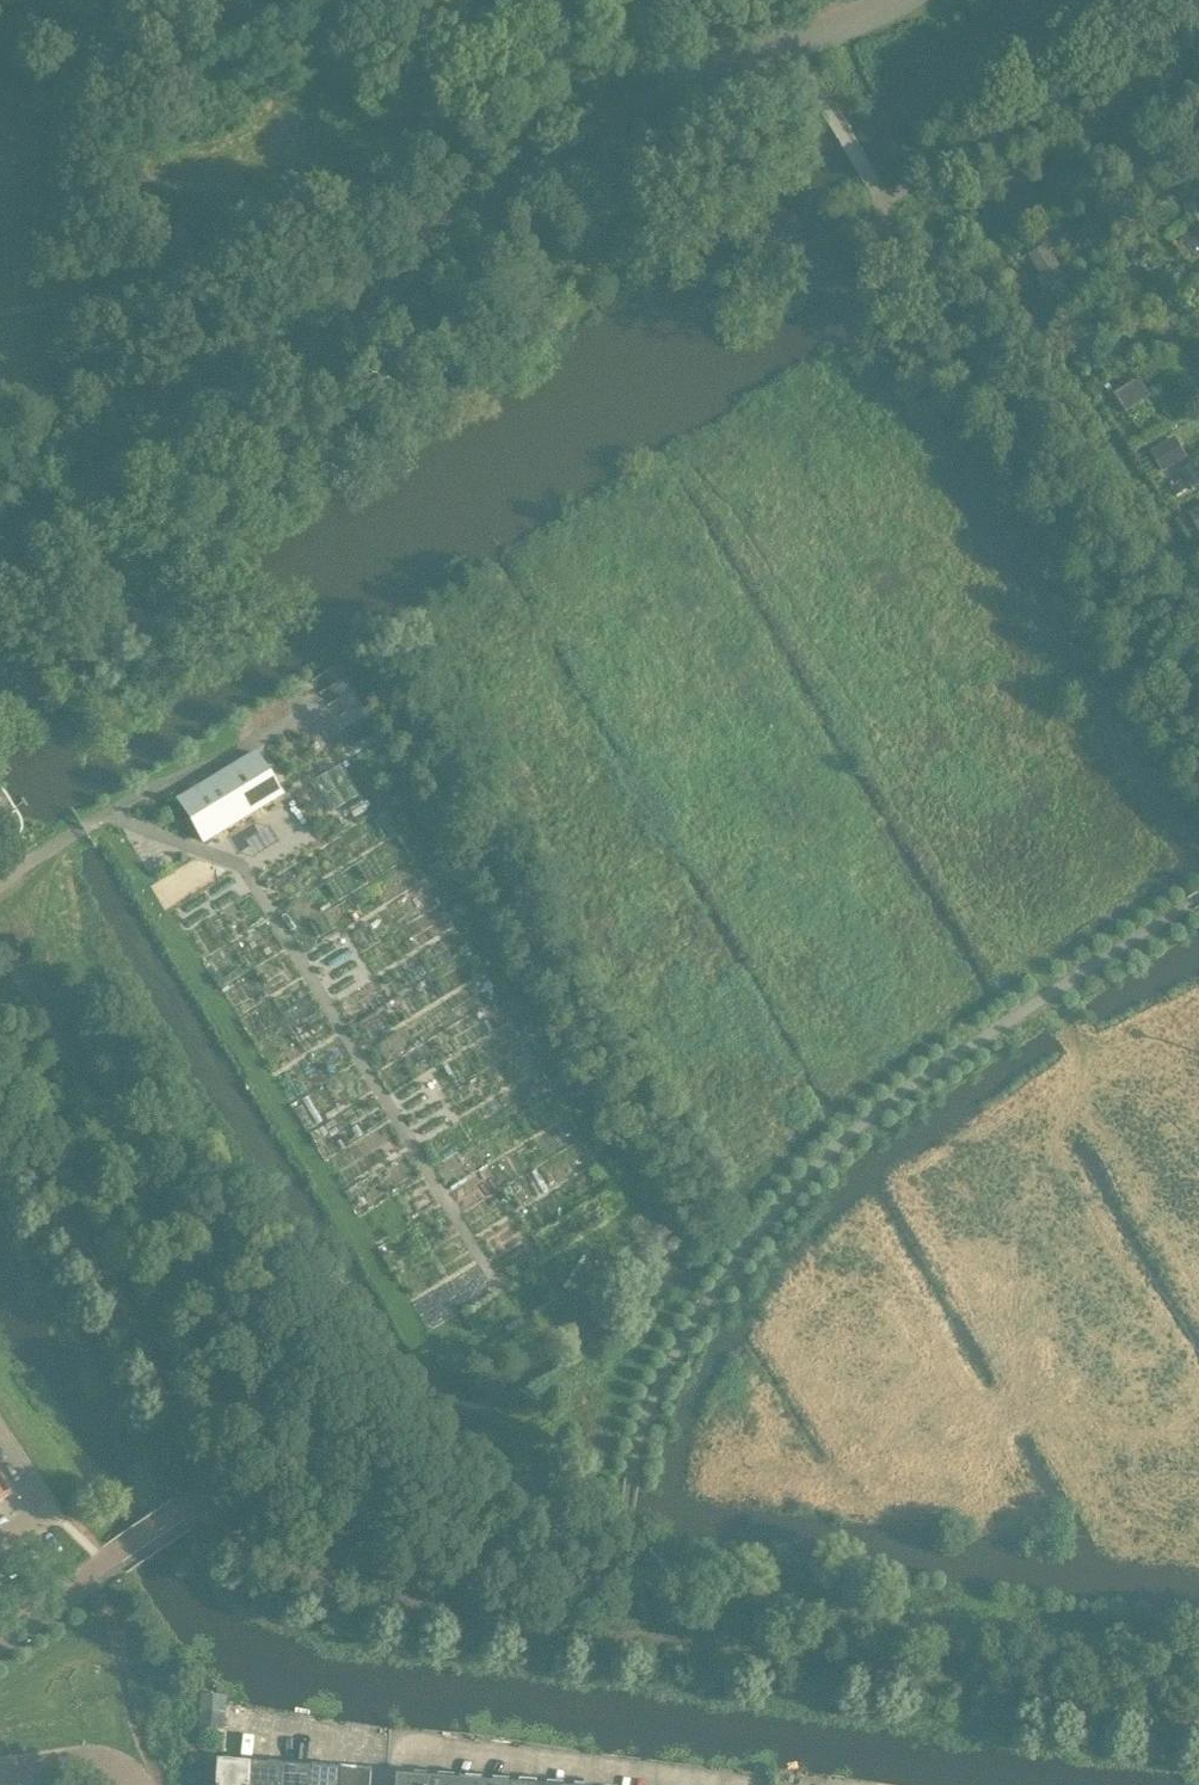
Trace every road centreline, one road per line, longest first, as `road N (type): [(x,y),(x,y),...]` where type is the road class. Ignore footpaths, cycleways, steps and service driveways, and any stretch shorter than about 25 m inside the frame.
road 1 (residential): [(136,1784),(101,1760),(0,1771)]
road 2 (residential): [(0,1438),(40,1505),(26,1528),(0,1545)]

